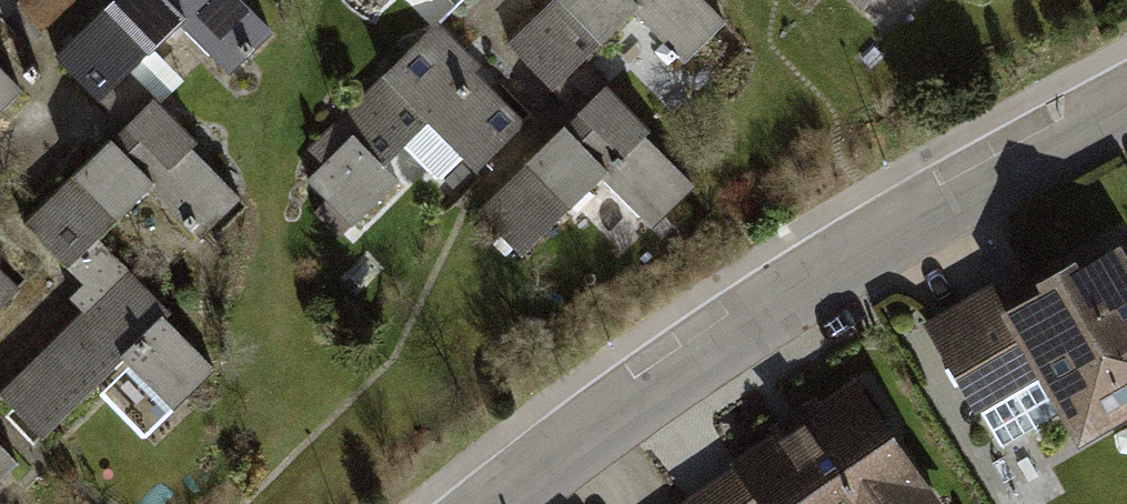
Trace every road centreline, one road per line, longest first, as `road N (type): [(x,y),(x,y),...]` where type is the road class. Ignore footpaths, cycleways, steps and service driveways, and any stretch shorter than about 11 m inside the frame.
road 1 (residential): [(493,503),(684,359),(832,262),(1126,96)]

